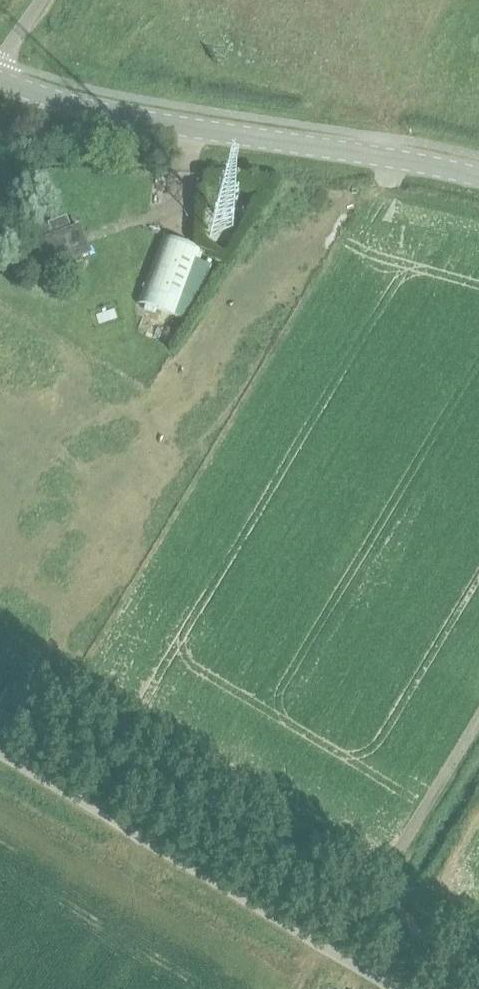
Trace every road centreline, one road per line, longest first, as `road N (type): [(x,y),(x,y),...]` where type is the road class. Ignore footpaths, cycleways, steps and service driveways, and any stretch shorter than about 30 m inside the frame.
road 1 (secondary): [(478,179),(100,109),(0,80)]
road 2 (unclassified): [(393,988),(0,753)]

